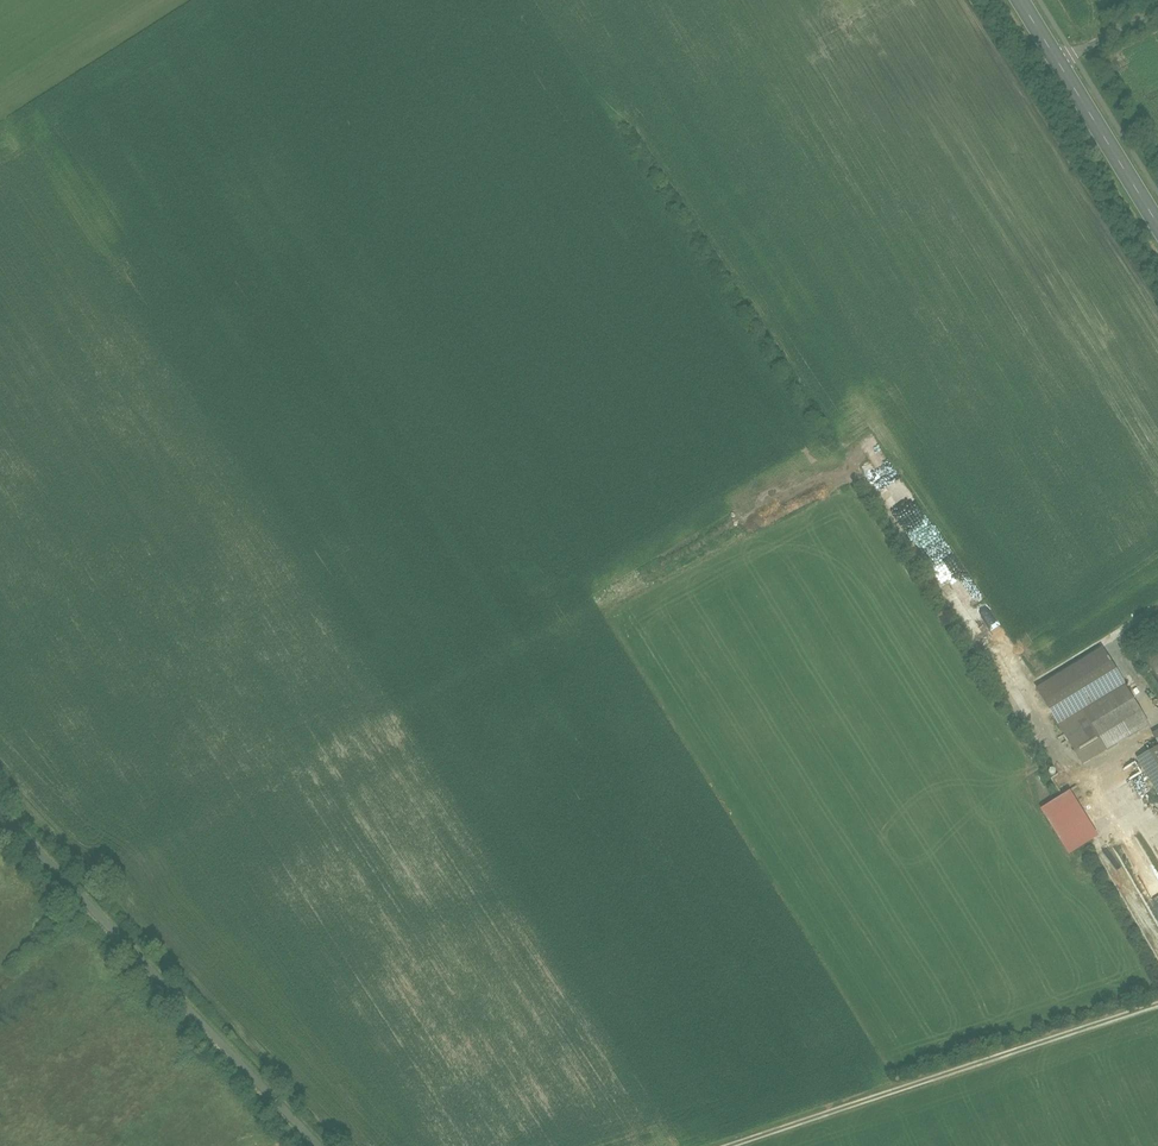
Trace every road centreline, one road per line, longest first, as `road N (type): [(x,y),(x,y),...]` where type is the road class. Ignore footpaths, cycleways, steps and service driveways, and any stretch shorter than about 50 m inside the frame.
road 1 (residential): [(326,1145),(0,807)]
road 2 (primary): [(1058,63),(1157,228)]

